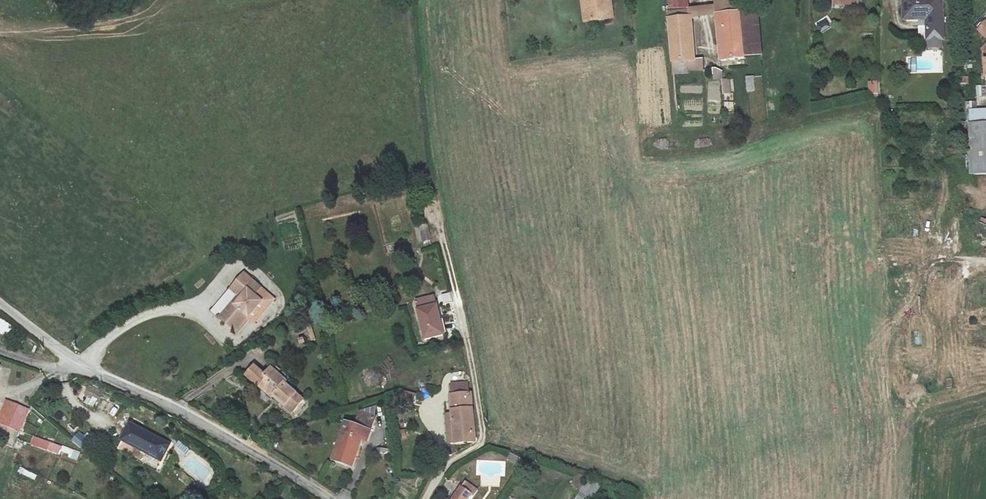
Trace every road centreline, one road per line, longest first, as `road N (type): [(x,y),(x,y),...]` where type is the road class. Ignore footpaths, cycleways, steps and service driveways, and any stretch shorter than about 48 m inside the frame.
road 1 (track): [(438,218),(483,438),(446,465),(425,498)]
road 2 (unclassified): [(332,498),(185,412),(77,362)]

